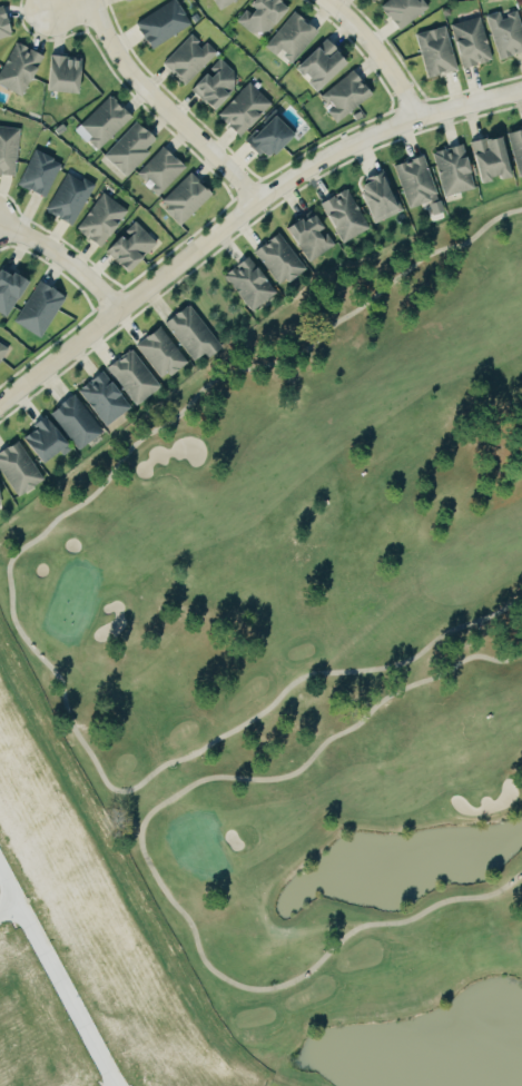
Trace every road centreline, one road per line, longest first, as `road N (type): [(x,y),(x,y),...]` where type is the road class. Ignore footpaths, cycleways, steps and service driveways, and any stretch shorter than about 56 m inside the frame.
road 1 (residential): [(521,88),(455,100),(325,151),(250,198),(0,390)]
road 2 (residential): [(100,0),(126,55),(250,198)]
road 3 (residential): [(0,864),(115,1085)]
road 4 (residential): [(0,227),(114,305)]
road 5 (residential): [(338,0),(411,115)]

